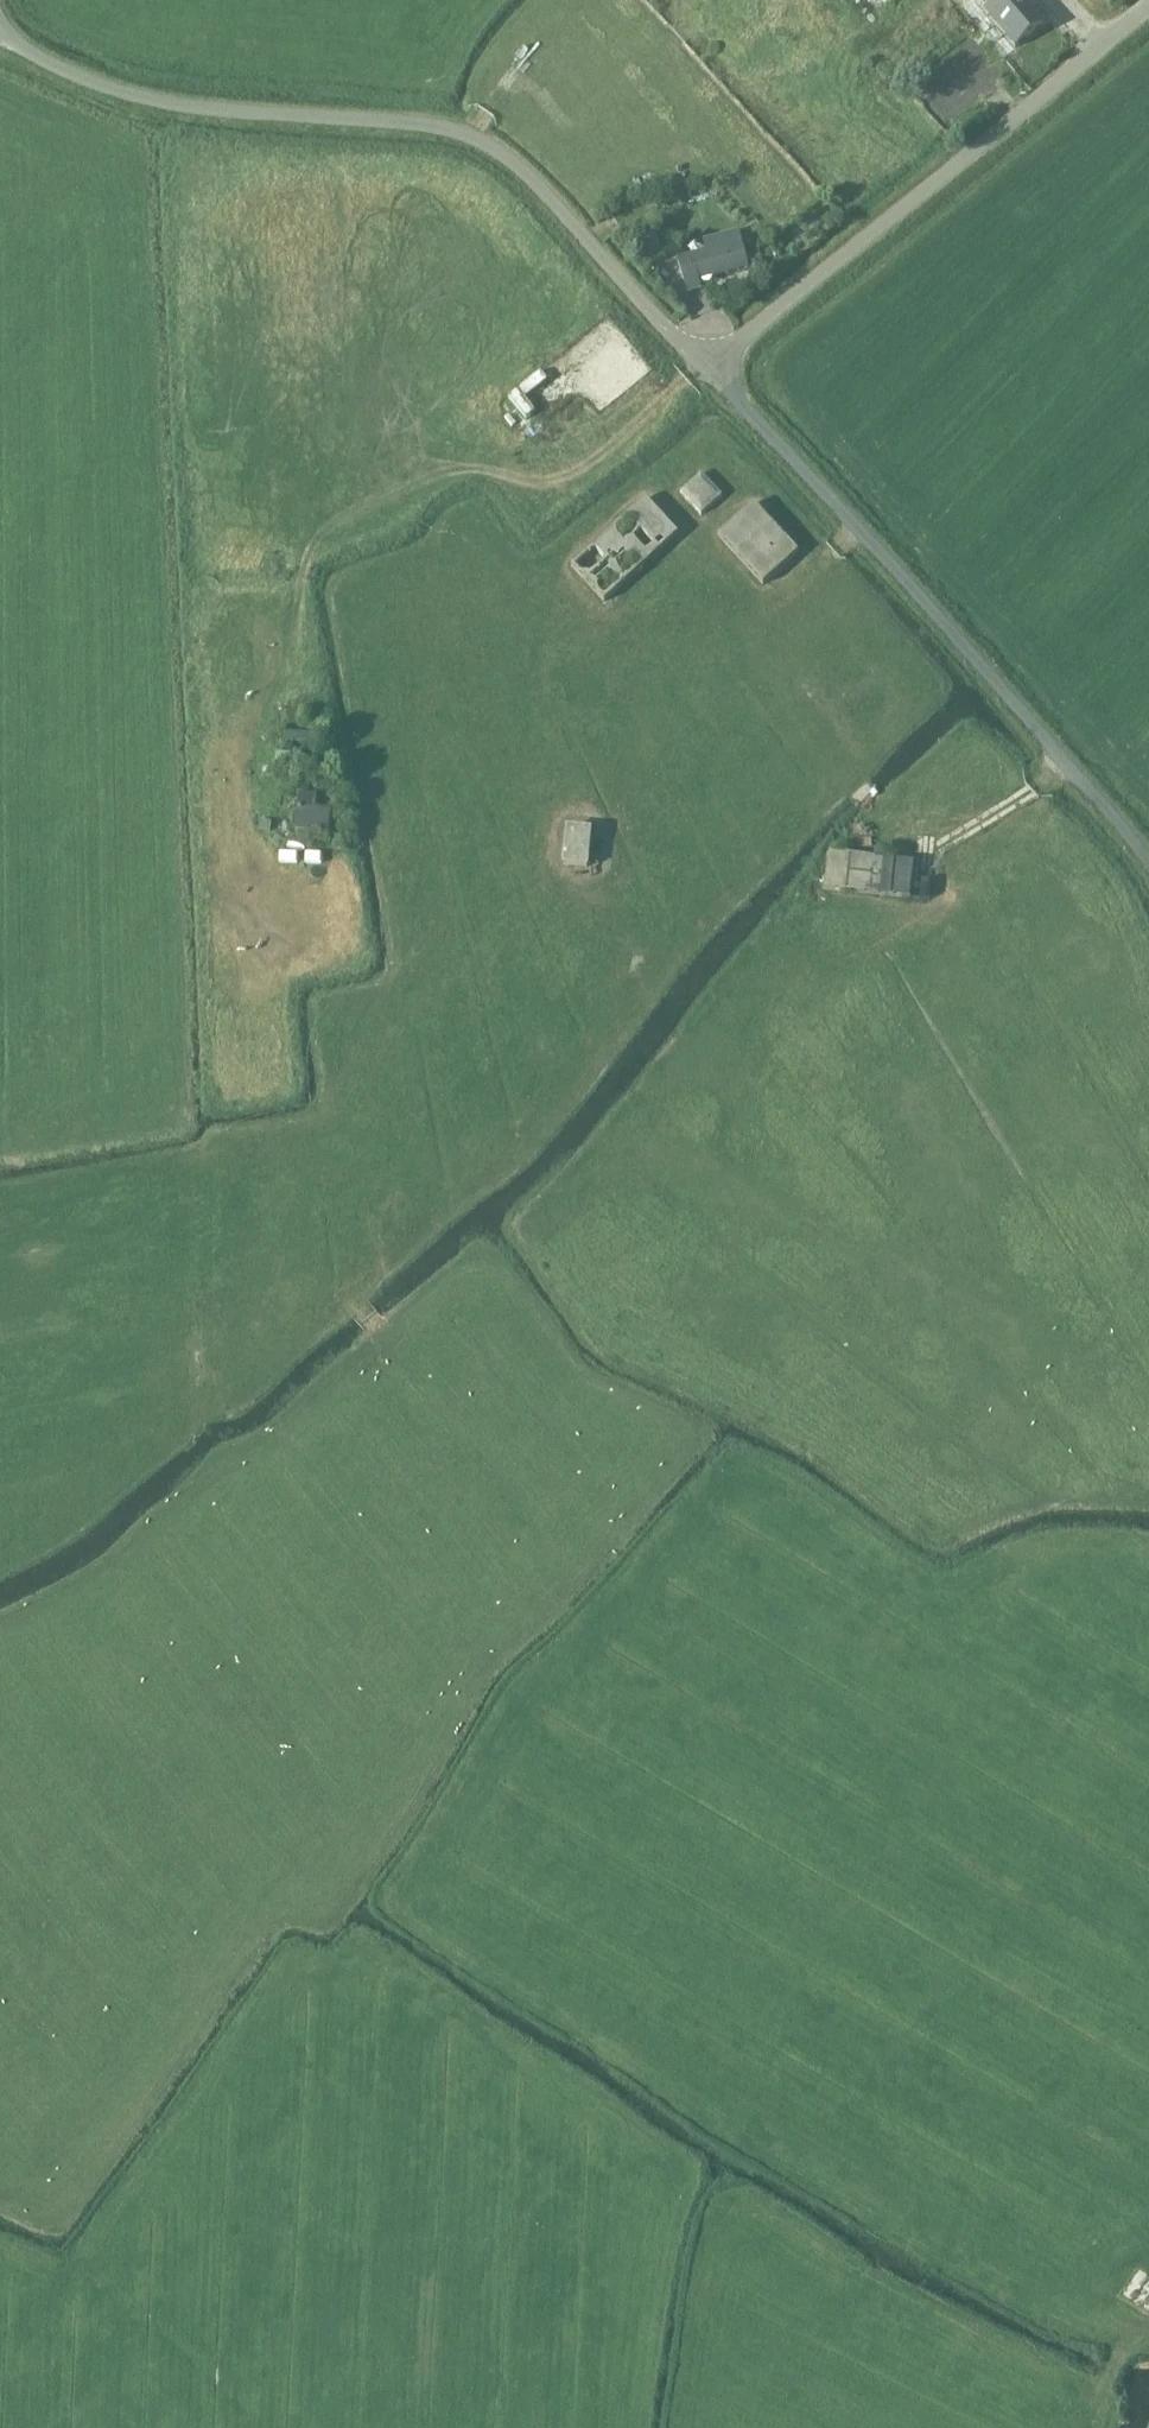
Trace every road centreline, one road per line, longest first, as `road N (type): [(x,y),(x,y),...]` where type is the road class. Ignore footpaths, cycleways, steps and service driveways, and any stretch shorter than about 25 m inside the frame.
road 1 (unclassified): [(709,367),(522,172),(480,143),(407,127),(147,104),(78,78),(0,32)]
road 2 (unclassified): [(1148,869),(709,367)]
road 3 (unclassified): [(1148,8),(709,367)]

